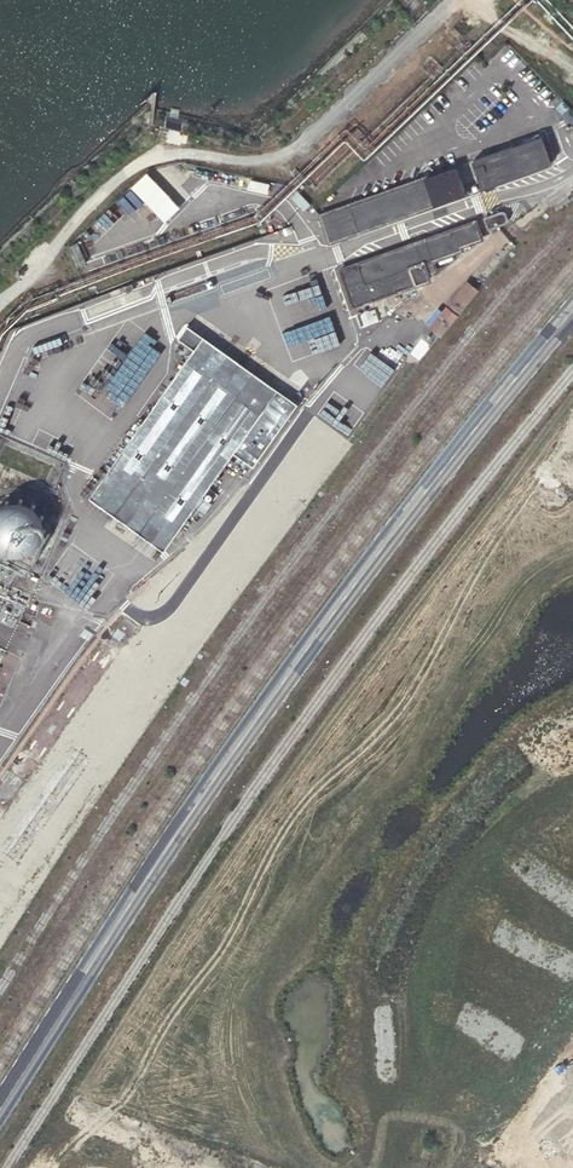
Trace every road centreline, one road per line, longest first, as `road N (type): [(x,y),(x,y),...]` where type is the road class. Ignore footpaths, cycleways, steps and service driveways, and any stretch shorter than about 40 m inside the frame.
road 1 (tertiary): [(0,1108),(292,670),(572,311)]

